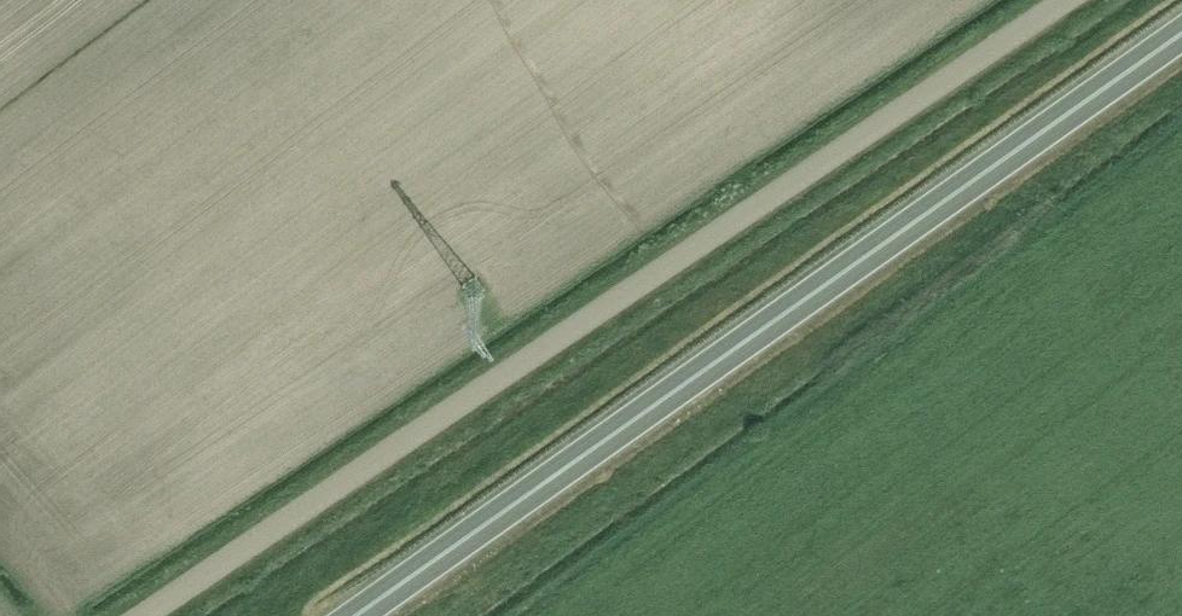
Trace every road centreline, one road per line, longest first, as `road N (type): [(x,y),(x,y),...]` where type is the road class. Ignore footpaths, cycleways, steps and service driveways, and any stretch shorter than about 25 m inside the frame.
road 1 (unclassified): [(133,615),(738,228),(1068,0)]
road 2 (trunk): [(358,615),(1181,35)]

